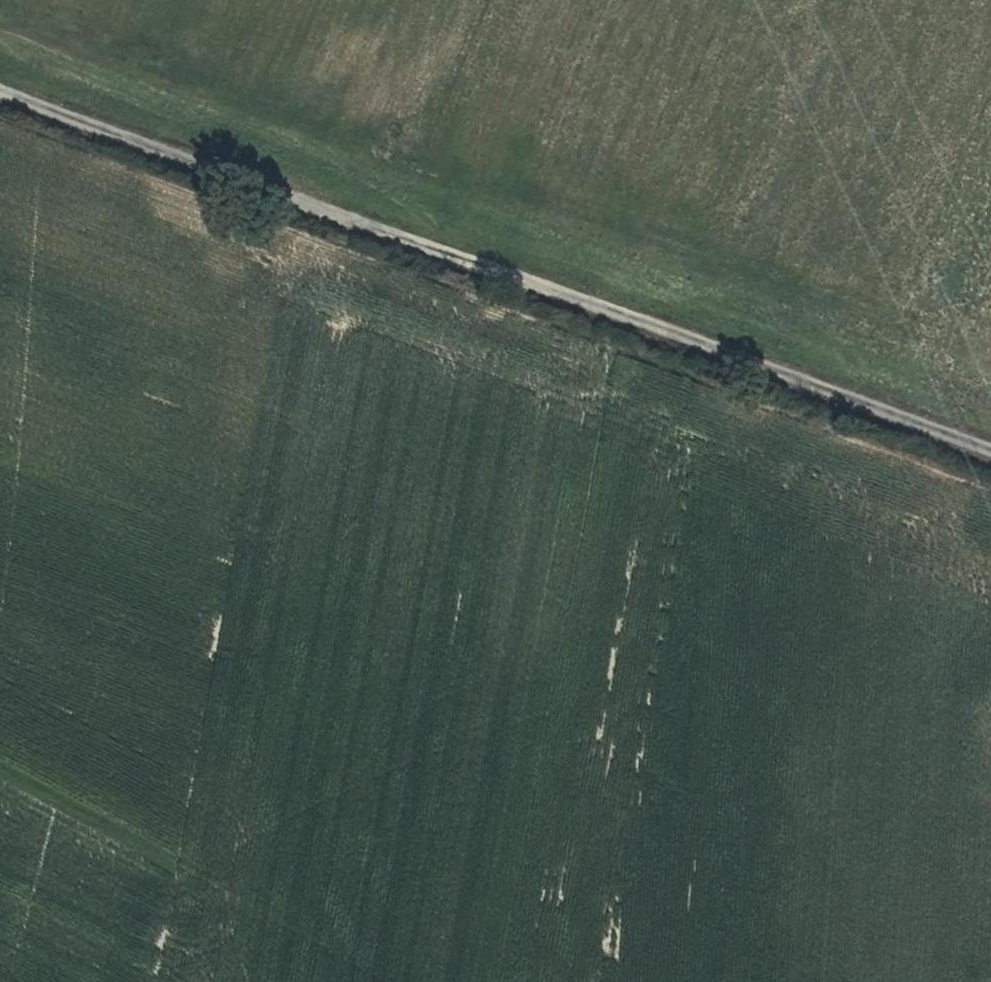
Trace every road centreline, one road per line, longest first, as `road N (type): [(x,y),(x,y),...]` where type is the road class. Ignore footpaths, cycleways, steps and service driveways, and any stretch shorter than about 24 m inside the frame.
road 1 (unclassified): [(0,101),(990,468)]

